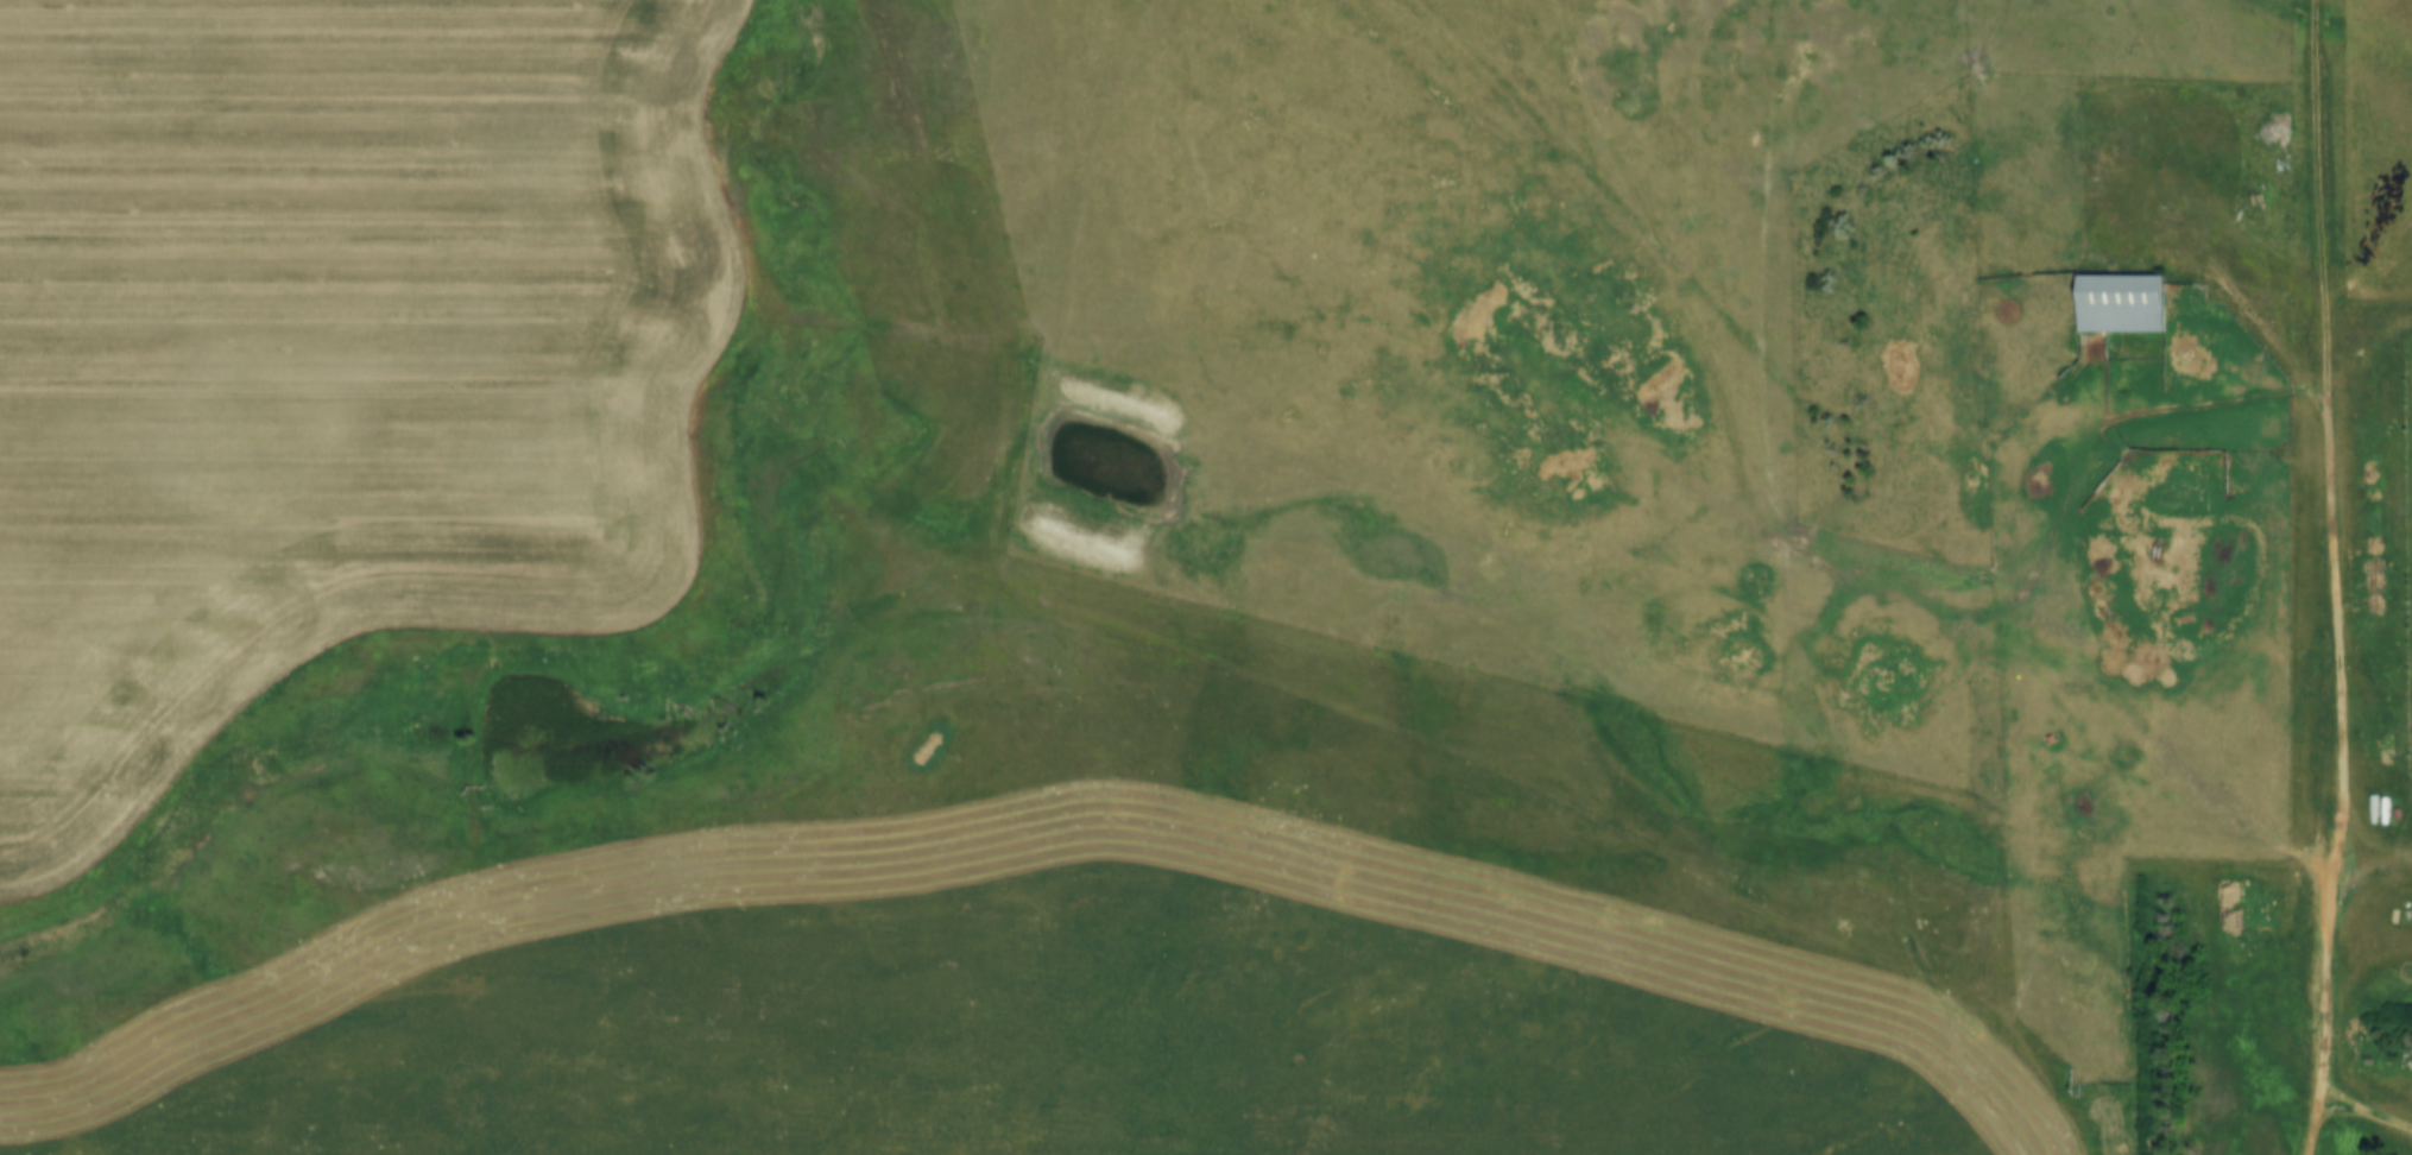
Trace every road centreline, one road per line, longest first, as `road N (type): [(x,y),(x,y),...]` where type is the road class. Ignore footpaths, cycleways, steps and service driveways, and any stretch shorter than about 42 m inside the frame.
road 1 (track): [(2315,1107),(2324,915),(2342,788),(2326,412),(2225,283),(2204,269),(2164,264),(2140,240)]
road 2 (track): [(2326,412),(2318,0)]

